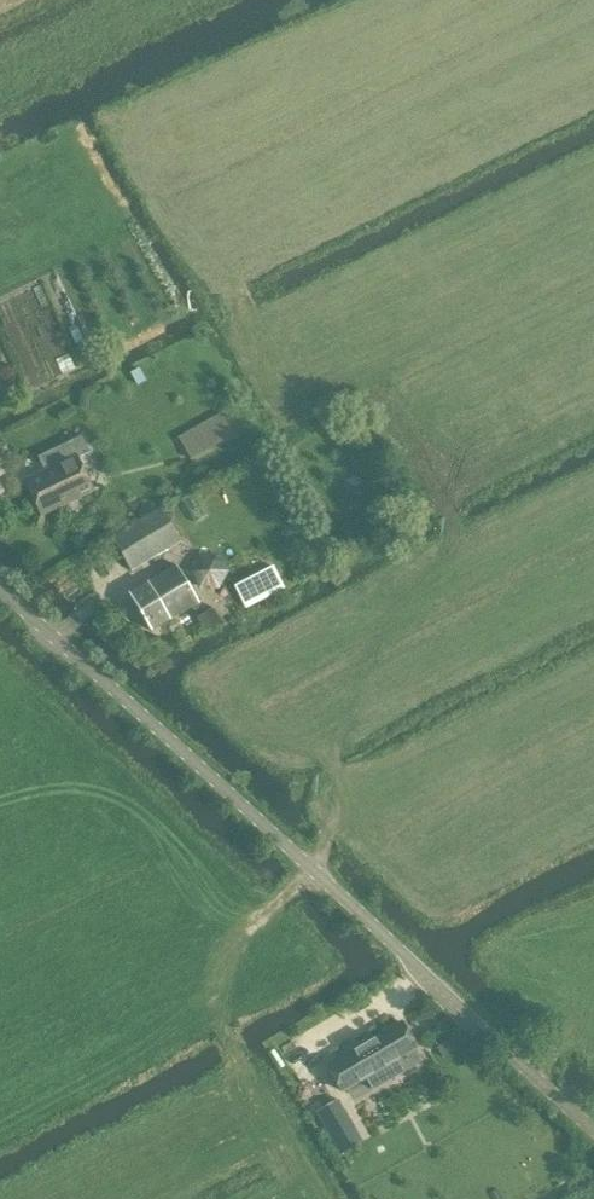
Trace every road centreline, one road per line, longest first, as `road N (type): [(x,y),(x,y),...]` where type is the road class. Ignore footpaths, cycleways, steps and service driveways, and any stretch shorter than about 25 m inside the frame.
road 1 (tertiary): [(593,1130),(0,592)]

